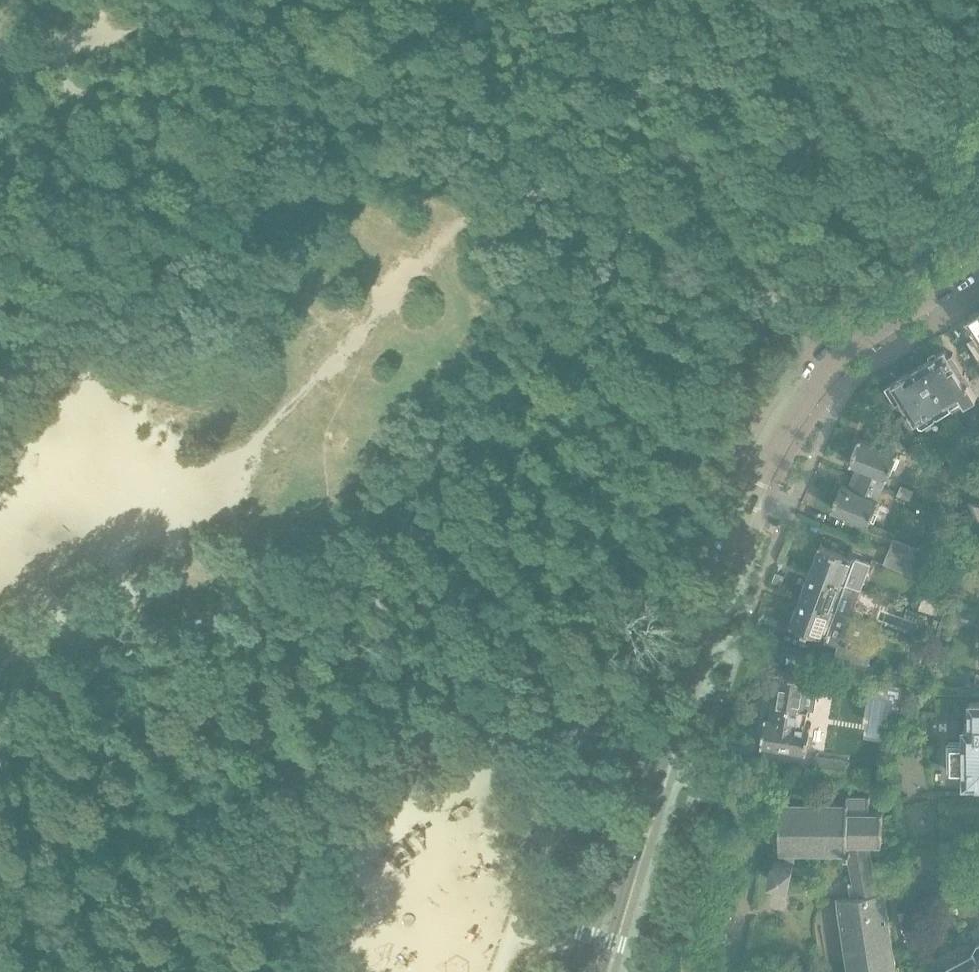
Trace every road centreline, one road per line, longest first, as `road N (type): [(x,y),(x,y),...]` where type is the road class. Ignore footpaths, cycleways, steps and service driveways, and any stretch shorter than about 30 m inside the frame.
road 1 (residential): [(593,971),(725,557),(787,422),(825,369),(874,322),(978,257)]

